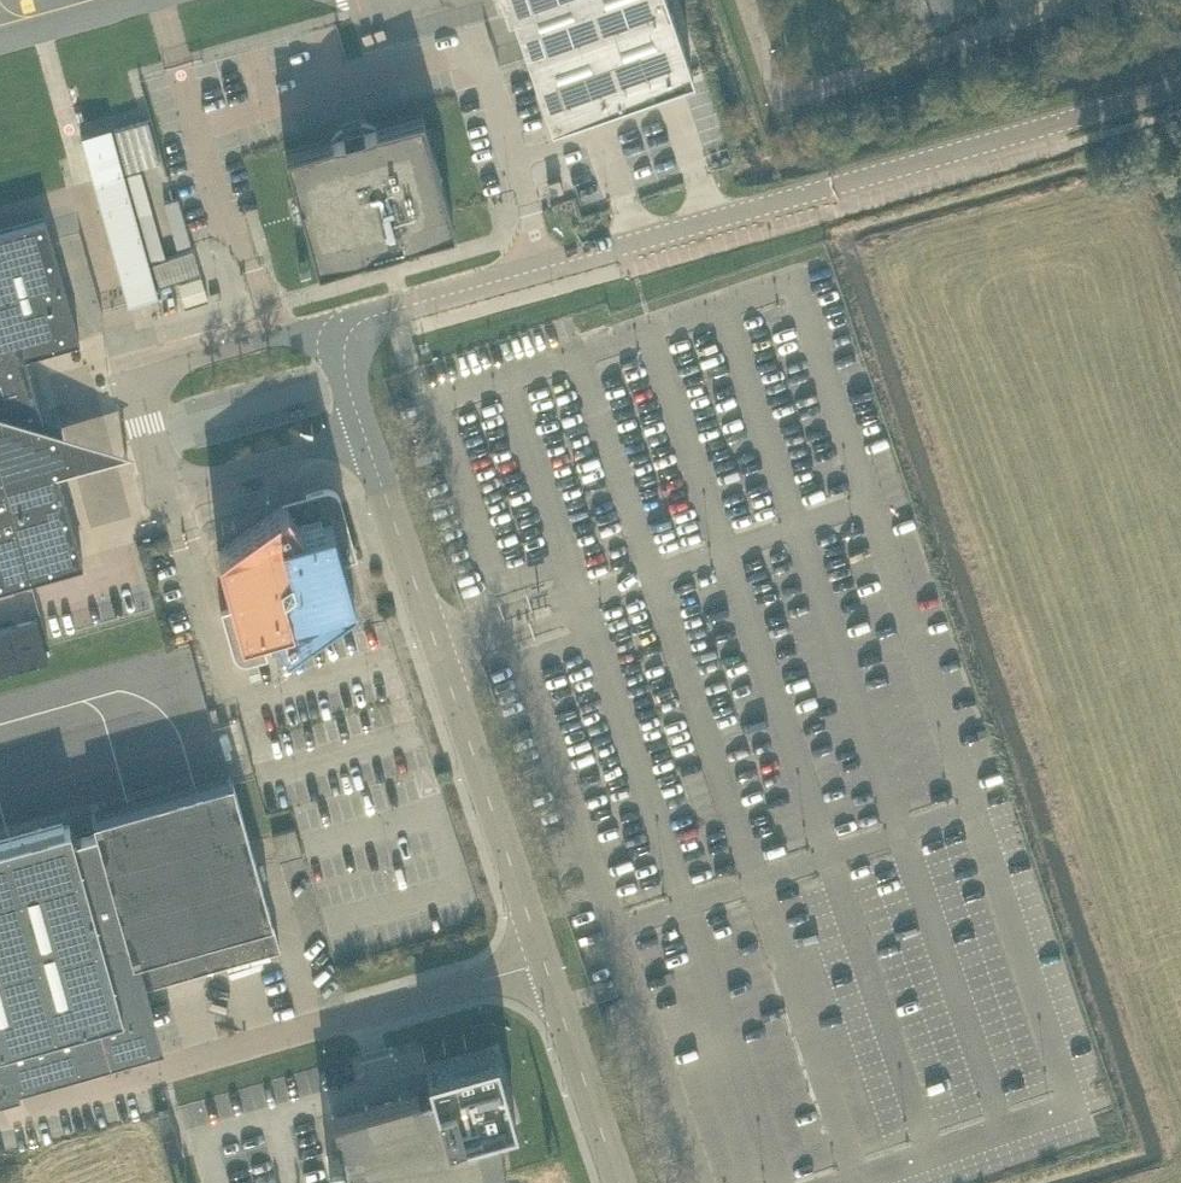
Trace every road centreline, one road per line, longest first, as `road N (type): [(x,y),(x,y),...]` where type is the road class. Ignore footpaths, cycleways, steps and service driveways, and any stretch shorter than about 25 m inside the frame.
road 1 (unclassified): [(0,1111),(545,961)]
road 2 (unclassified): [(545,961),(365,431)]
road 3 (unclassified): [(351,328),(279,334),(176,363),(148,378),(141,400),(160,465),(180,479),(365,431)]
road 4 (unclassified): [(351,328),(394,306),(823,187)]
road 5 (unclassified): [(621,1182),(545,961)]

